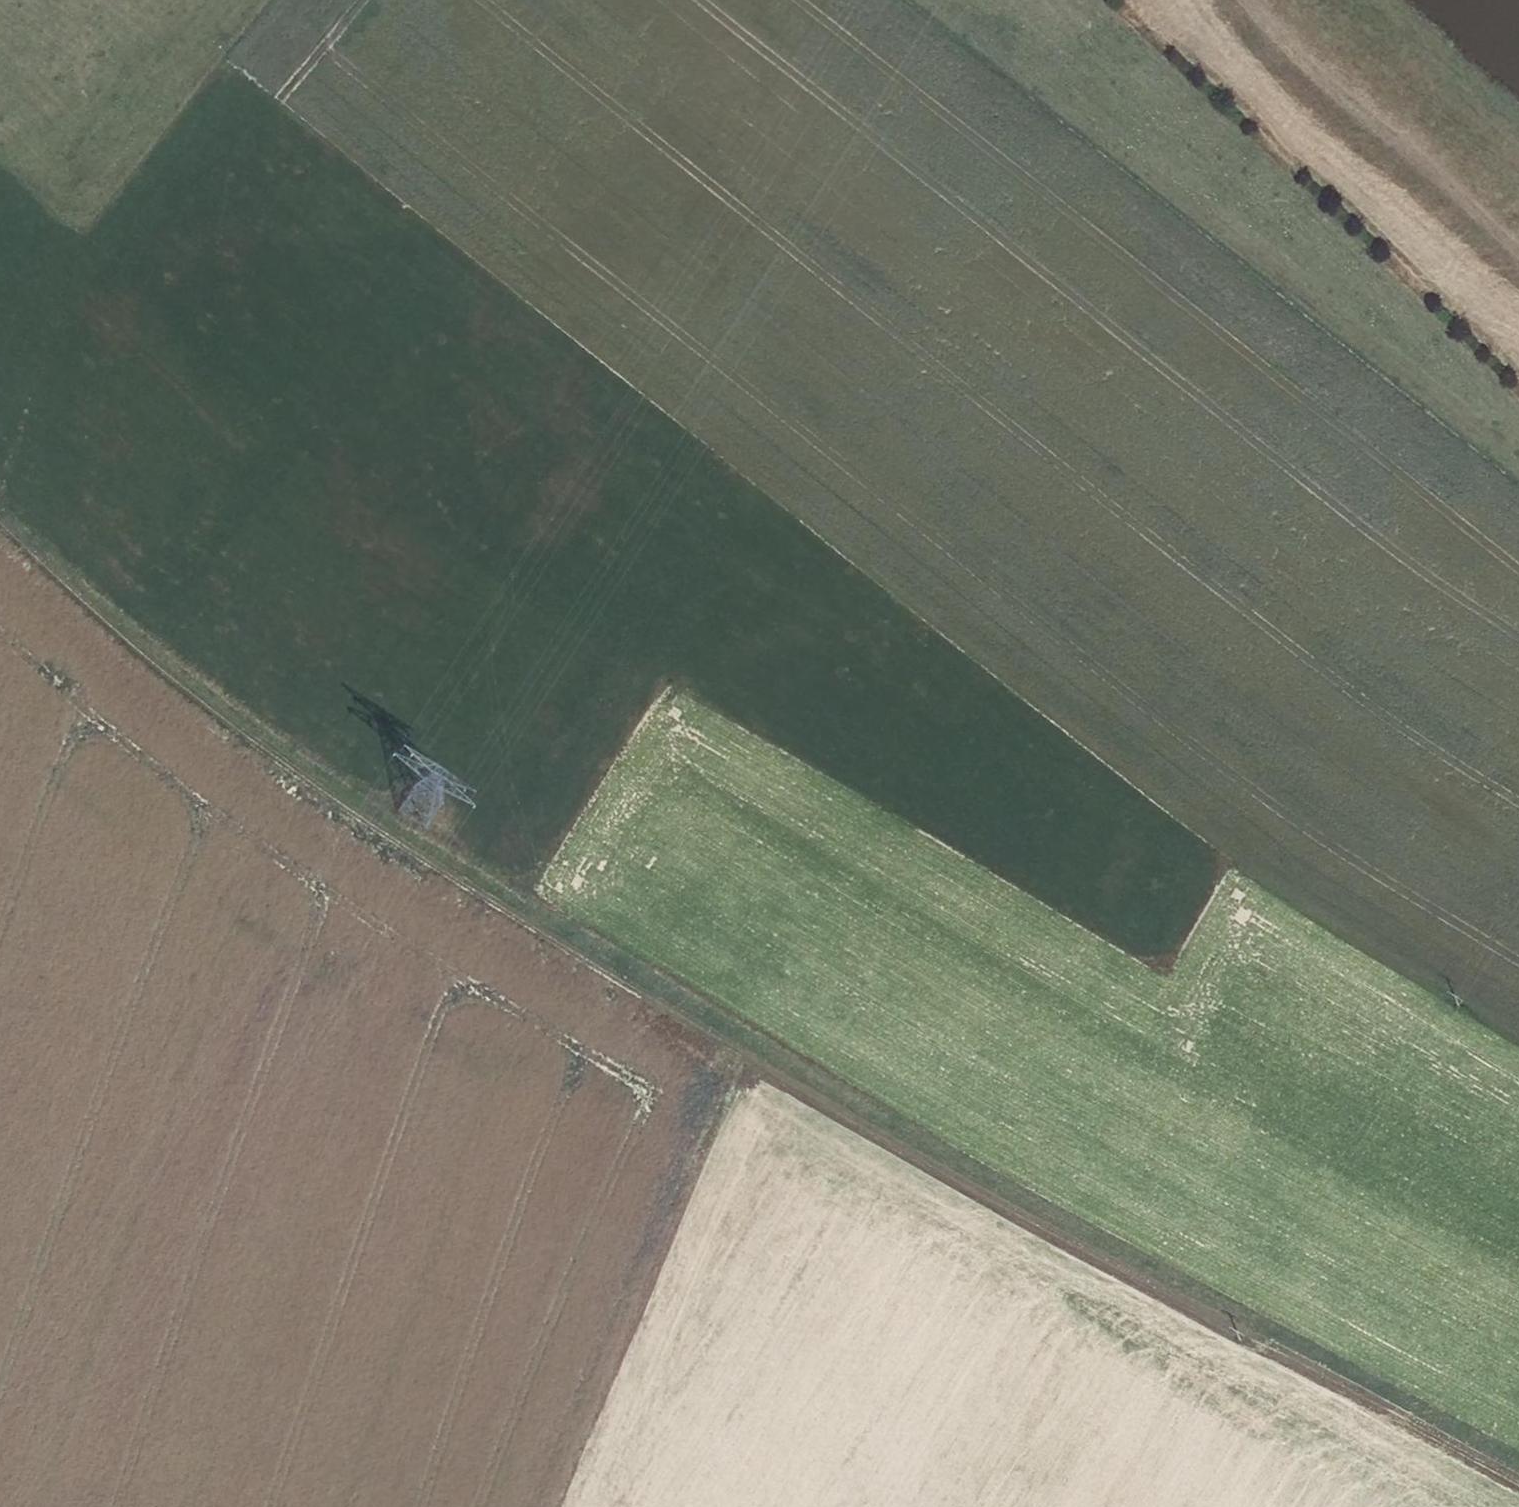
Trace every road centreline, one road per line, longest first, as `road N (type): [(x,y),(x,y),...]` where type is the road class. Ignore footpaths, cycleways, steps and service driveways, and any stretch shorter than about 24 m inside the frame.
road 1 (track): [(0,515),(78,591),(772,1077),(1340,1396),(1518,1477)]
road 2 (track): [(1242,0),(1270,35),(1455,192),(1518,258)]

